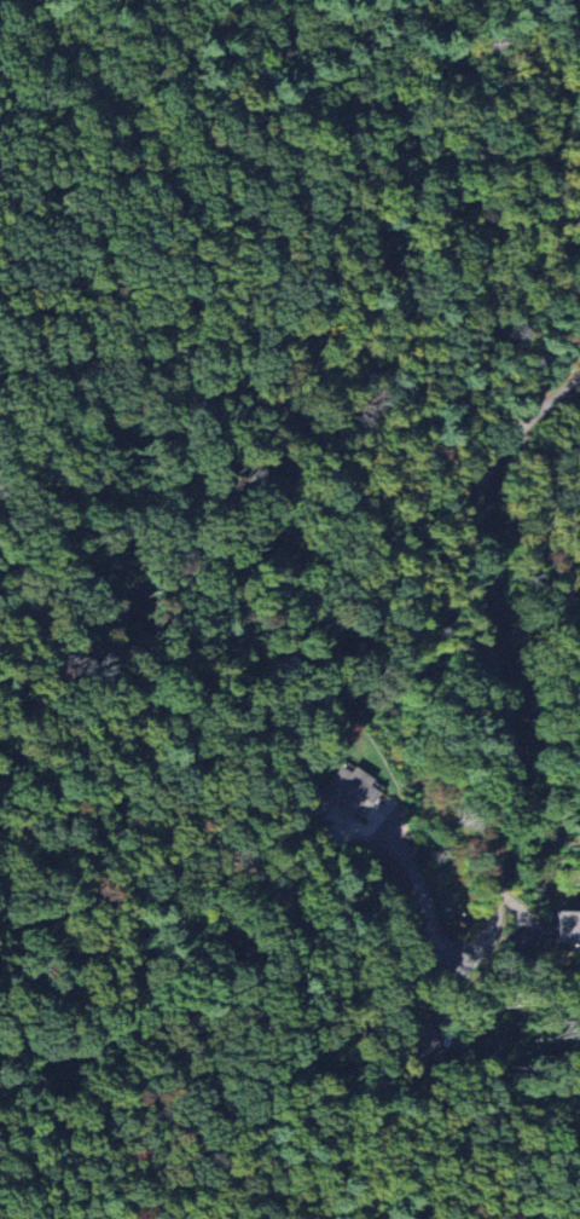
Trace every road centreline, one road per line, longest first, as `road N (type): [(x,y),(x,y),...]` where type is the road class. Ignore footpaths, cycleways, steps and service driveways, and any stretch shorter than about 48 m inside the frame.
road 1 (residential): [(579,376),(504,439),(475,509),(476,571),(509,767),(489,929),(481,944),(464,949)]

